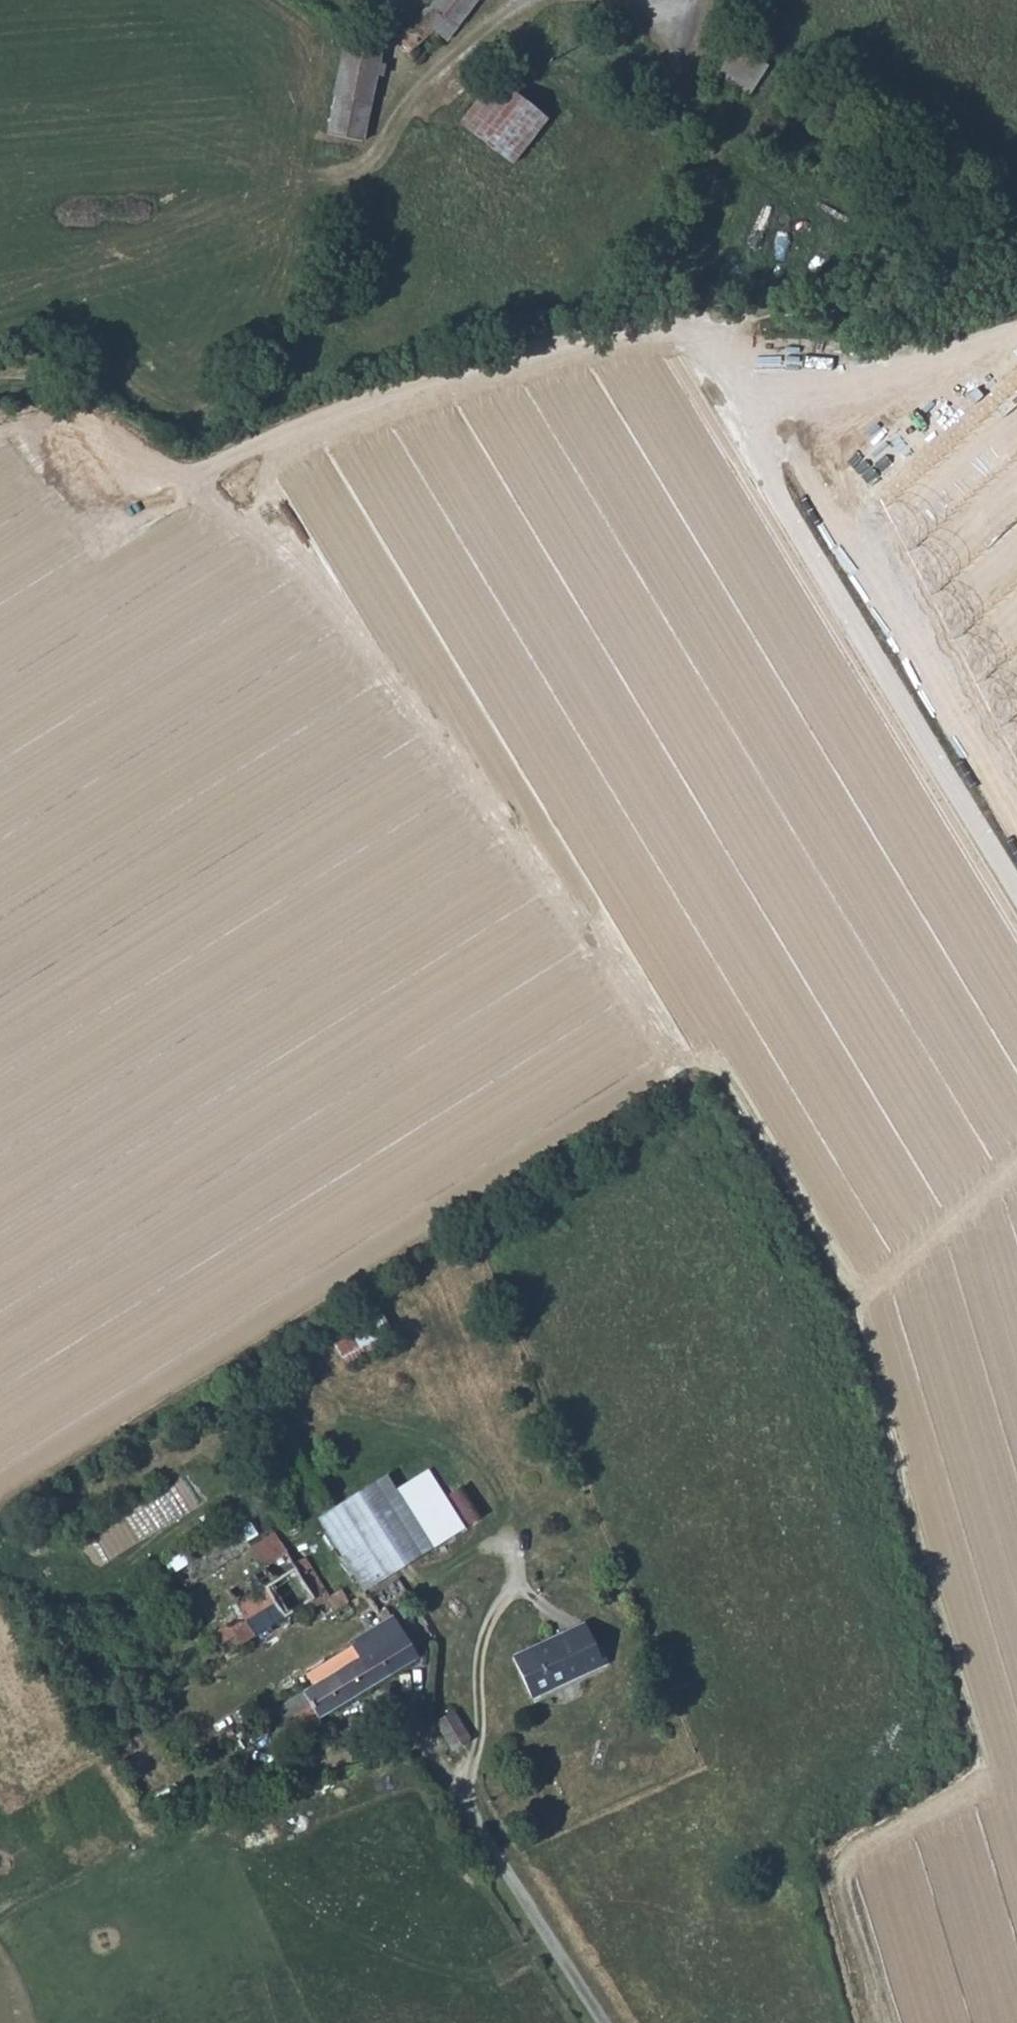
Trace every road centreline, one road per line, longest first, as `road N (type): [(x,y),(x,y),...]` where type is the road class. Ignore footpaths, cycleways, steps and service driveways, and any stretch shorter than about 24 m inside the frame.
road 1 (track): [(1016,222),(671,275),(411,345),(227,441),(139,428),(53,370),(0,373)]
road 2 (track): [(1016,856),(716,351),(698,271),(705,200),(725,167),(690,25)]

